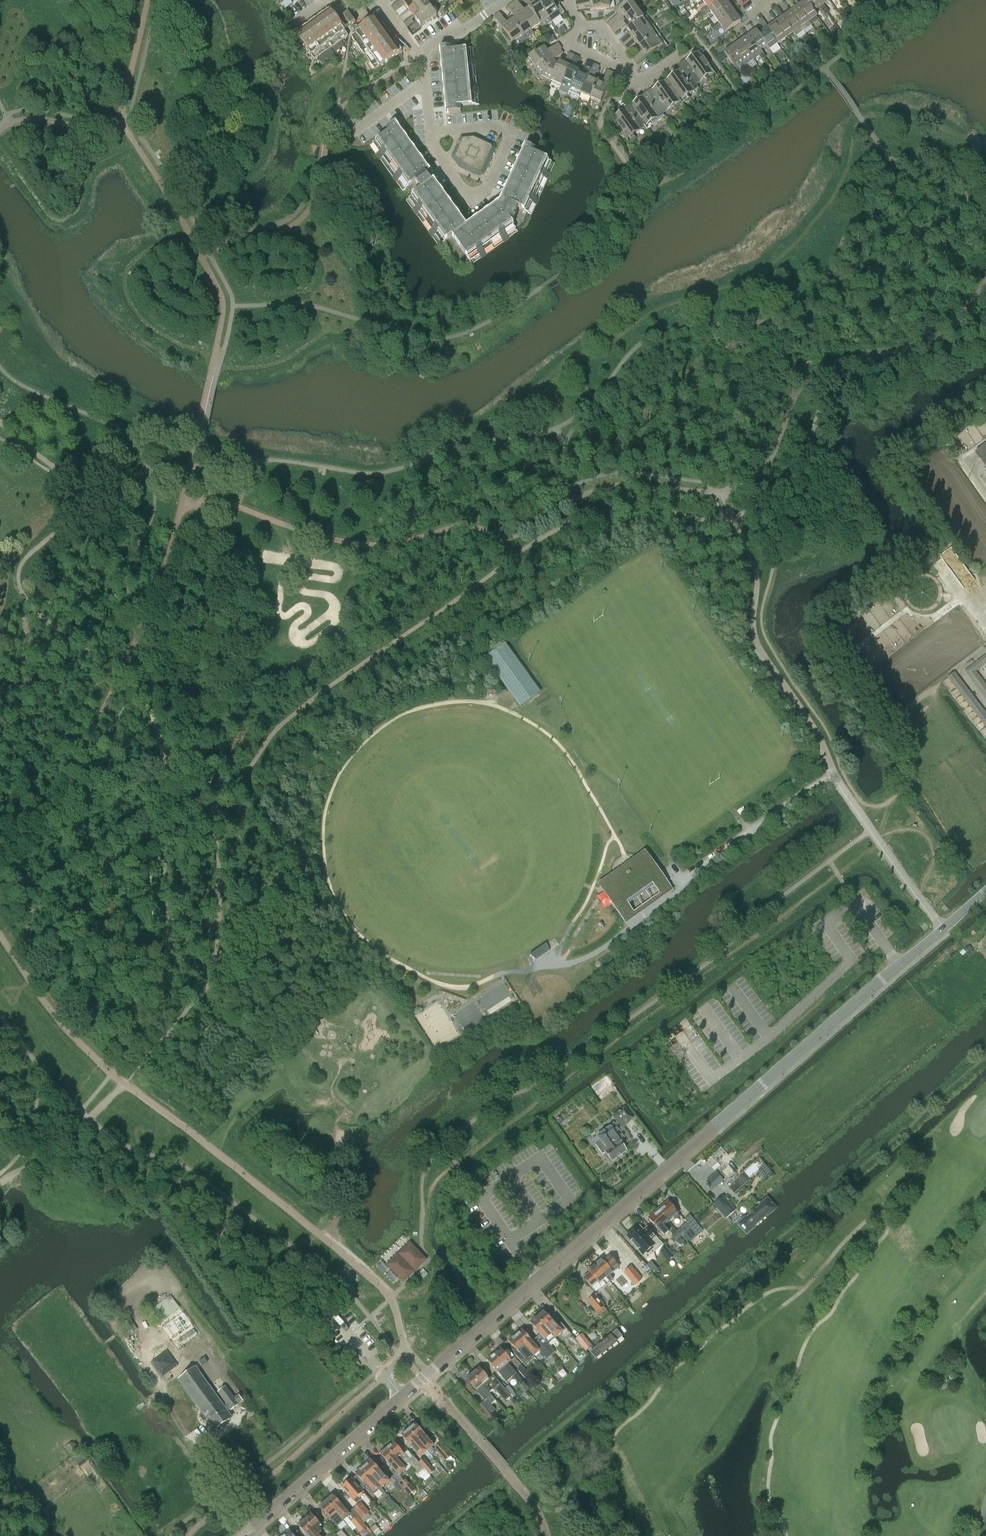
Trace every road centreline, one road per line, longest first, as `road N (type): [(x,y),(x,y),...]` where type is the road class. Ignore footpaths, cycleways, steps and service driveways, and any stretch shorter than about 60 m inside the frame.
road 1 (residential): [(244,1535),(723,1122)]
road 2 (unclassified): [(723,1122),(985,892)]
road 3 (residential): [(431,134),(469,198),(486,189),(510,134),(494,126)]

